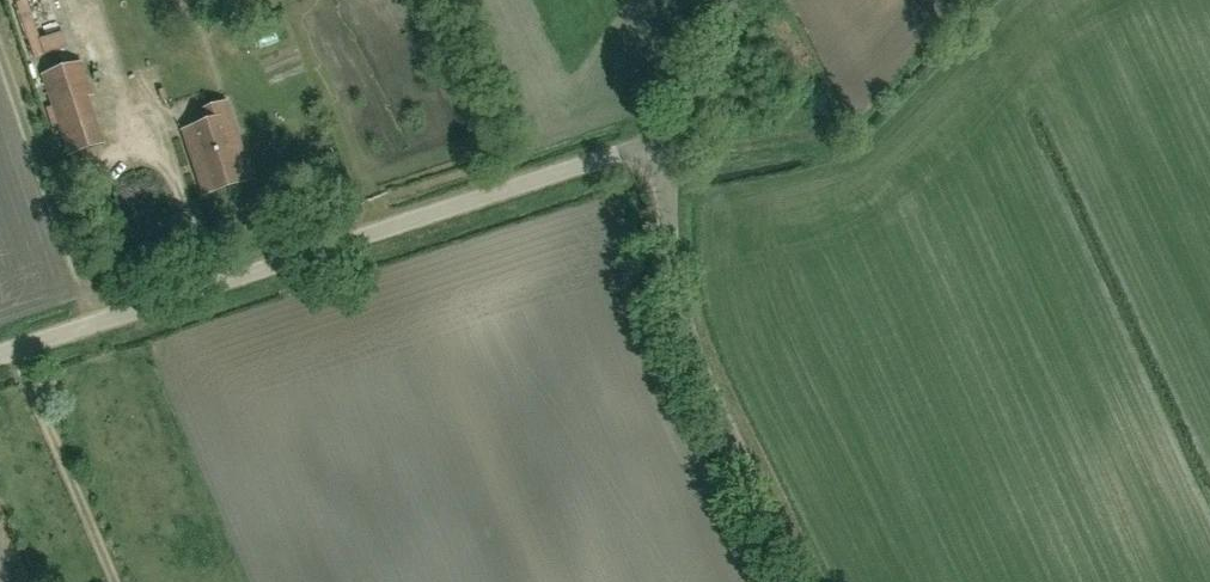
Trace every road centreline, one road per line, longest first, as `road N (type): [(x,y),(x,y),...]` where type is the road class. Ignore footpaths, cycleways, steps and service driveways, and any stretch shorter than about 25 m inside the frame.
road 1 (unclassified): [(0,351),(671,139)]
road 2 (unclassified): [(800,581),(680,324),(669,266),(671,139)]
road 3 (track): [(10,348),(112,581)]
road 4 (unclassified): [(671,139),(698,74),(745,0)]

